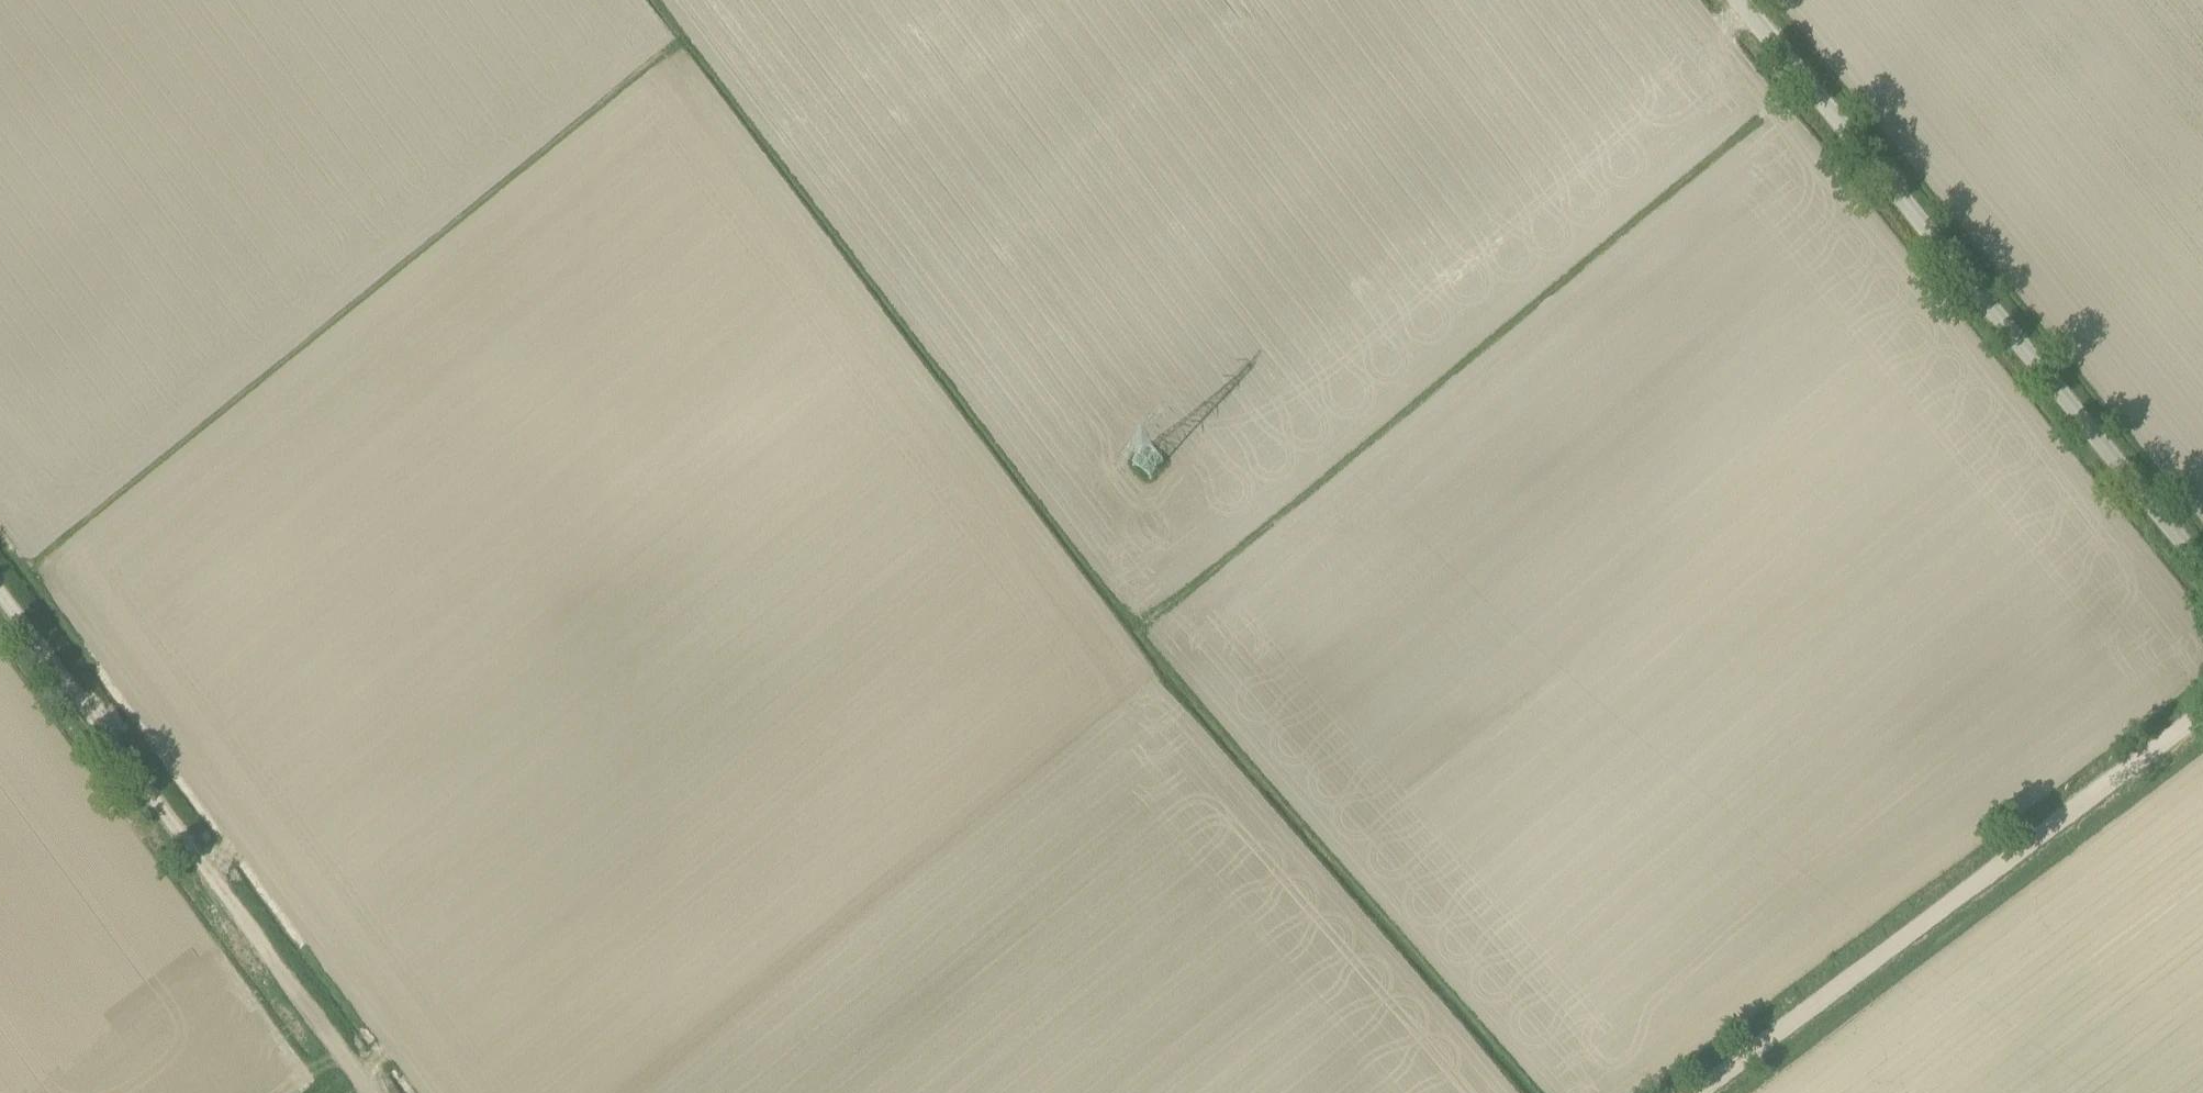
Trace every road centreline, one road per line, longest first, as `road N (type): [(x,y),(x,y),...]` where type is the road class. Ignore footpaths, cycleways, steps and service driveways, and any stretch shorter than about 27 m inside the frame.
road 1 (unclassified): [(2202,566),(1746,0)]
road 2 (track): [(371,1092),(0,584)]
road 3 (track): [(2202,714),(1700,1092)]

